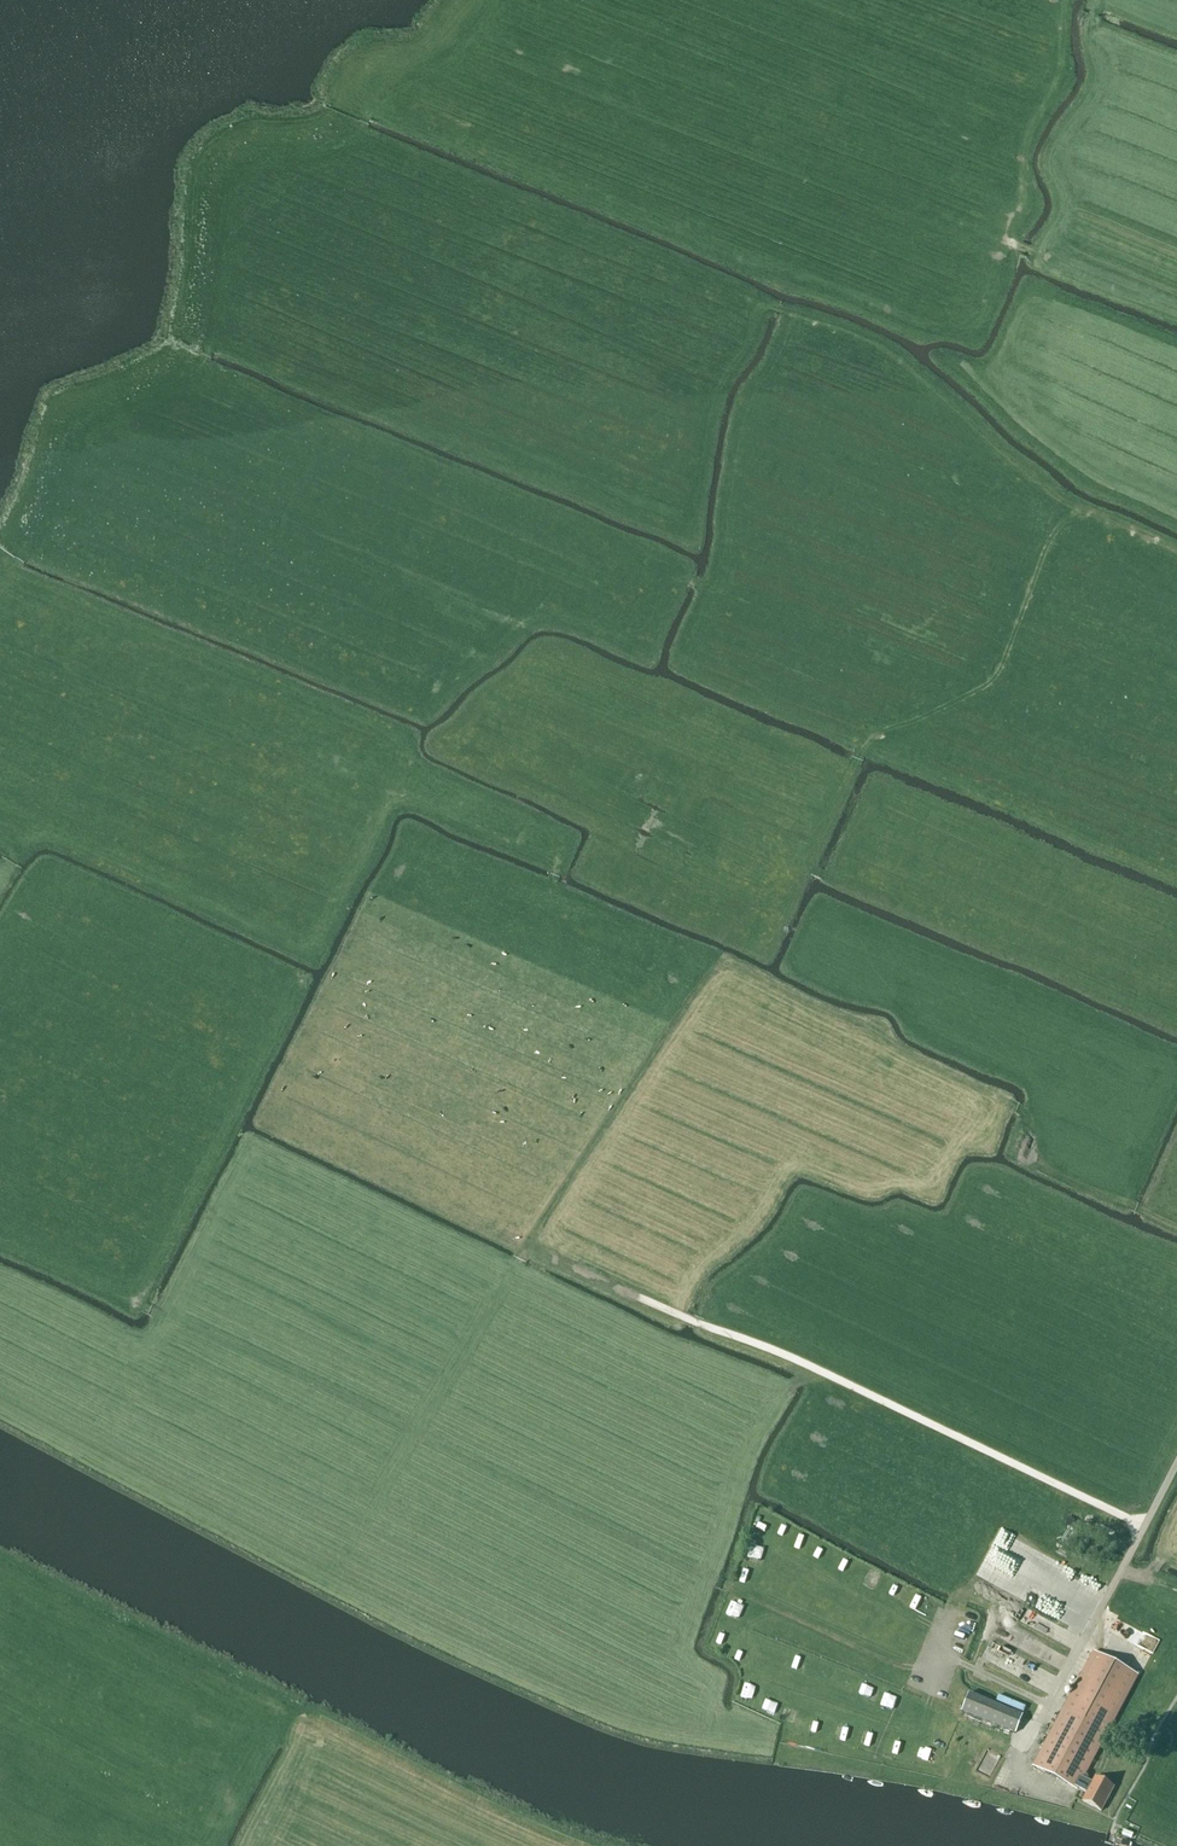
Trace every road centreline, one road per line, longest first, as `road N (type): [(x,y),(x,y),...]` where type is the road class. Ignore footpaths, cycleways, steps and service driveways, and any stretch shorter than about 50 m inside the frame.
road 1 (unclassified): [(1176,1462),(1027,1753)]

